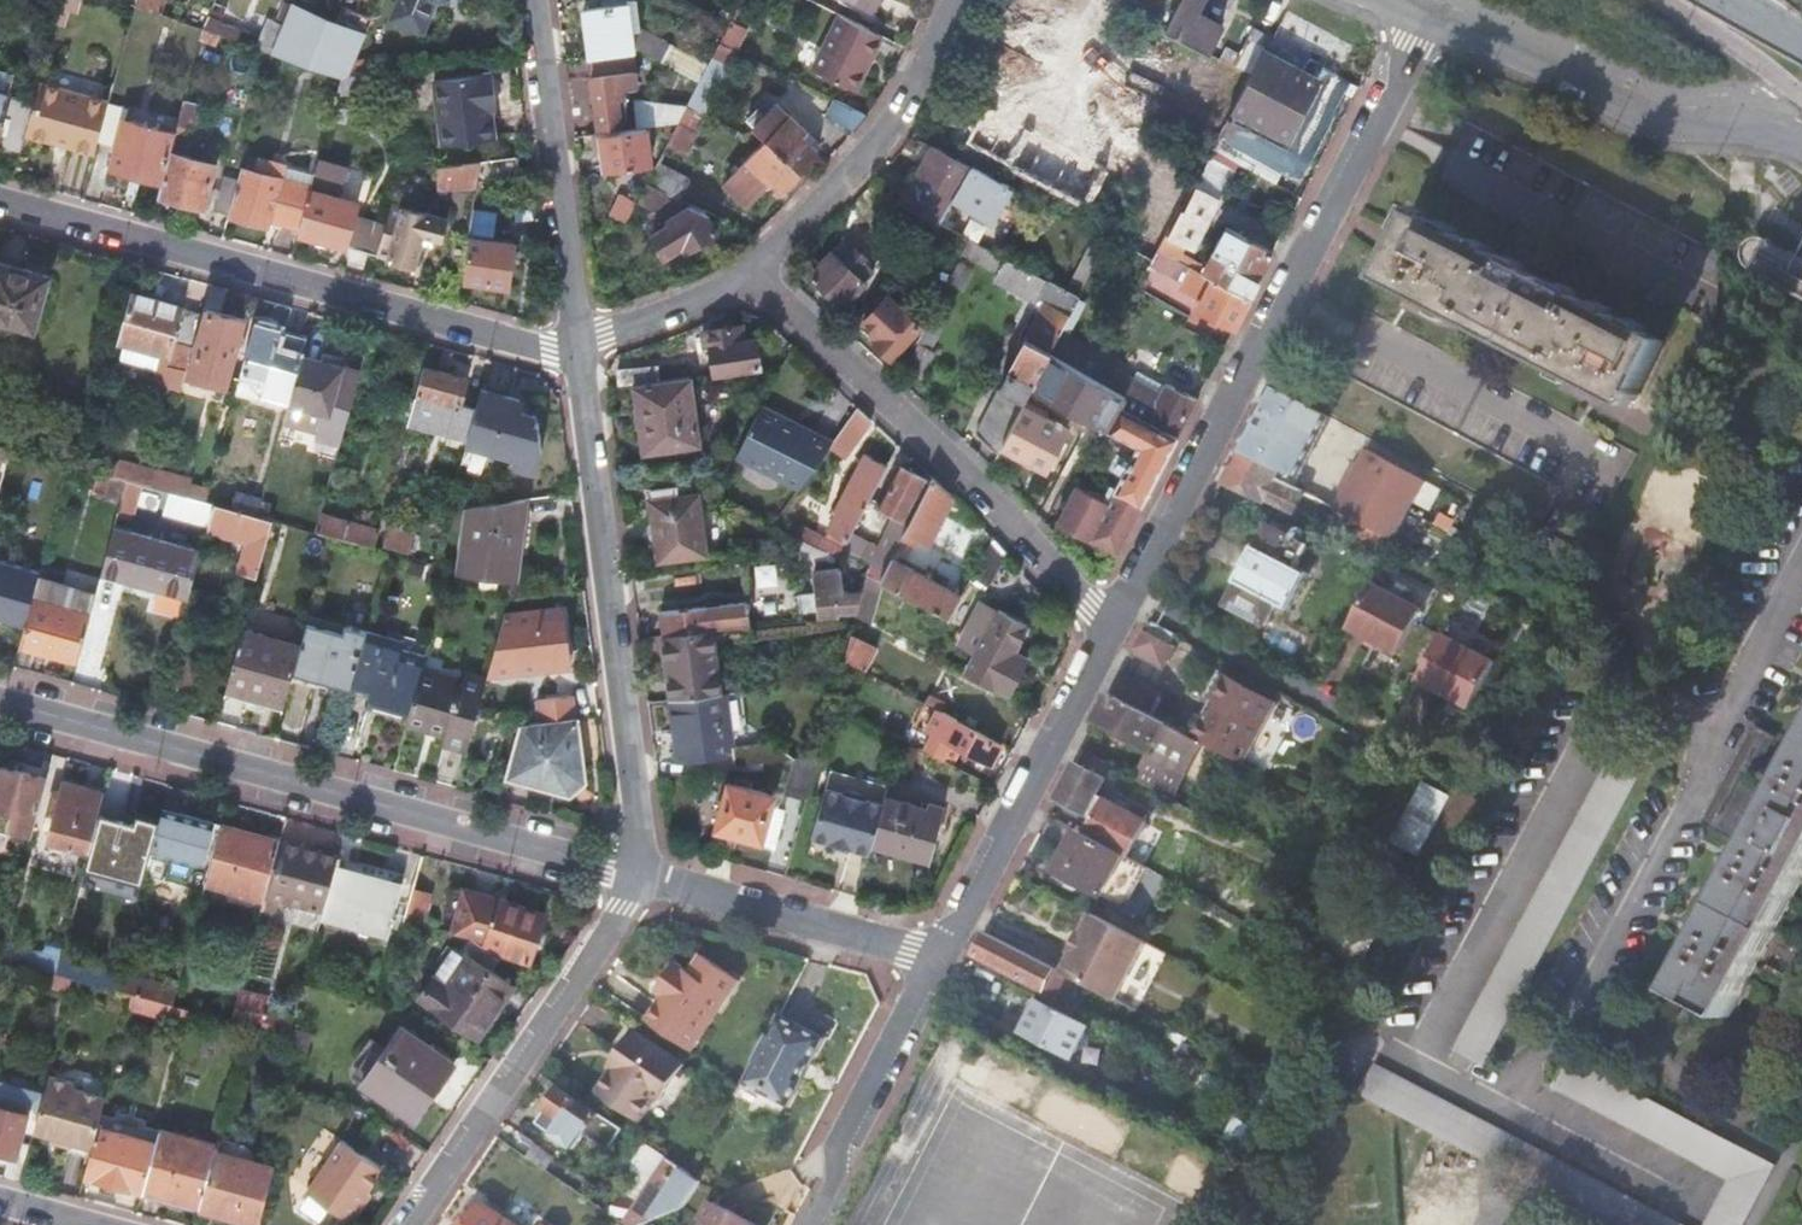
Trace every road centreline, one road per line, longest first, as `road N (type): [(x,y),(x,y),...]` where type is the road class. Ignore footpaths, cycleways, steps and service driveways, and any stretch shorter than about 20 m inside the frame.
road 1 (unclassified): [(1432,17),(1337,215),(1115,631)]
road 2 (unclassified): [(0,703),(635,880)]
road 3 (residential): [(1722,728),(1599,715),(1415,1051),(1510,1100)]
road 4 (unclassified): [(0,195),(574,346)]
road 5 (unclassified): [(635,880),(574,346)]
road 6 (unclassified): [(751,272),(1115,631)]
road 7 (residential): [(1510,1100),(1556,1035),(1722,728)]
road 8 (unclassified): [(404,1224),(635,880)]
road 9 (unclassified): [(1432,17),(1656,120),(1753,127),(1801,140)]
road 10 (unclassified): [(1115,631),(938,957)]
road 11 (unclassified): [(574,346),(527,0)]
road 12 (unclassified): [(954,0),(882,136),(751,272)]
road 13 (unclassified): [(635,880),(938,957)]
road 14 (unclassified): [(938,957),(840,1138),(825,1204)]
road 15 (residential): [(1510,1100),(1701,1198)]
road 16 (unclassified): [(574,346),(751,272)]
road 17 (residential): [(1801,582),(1722,728)]

